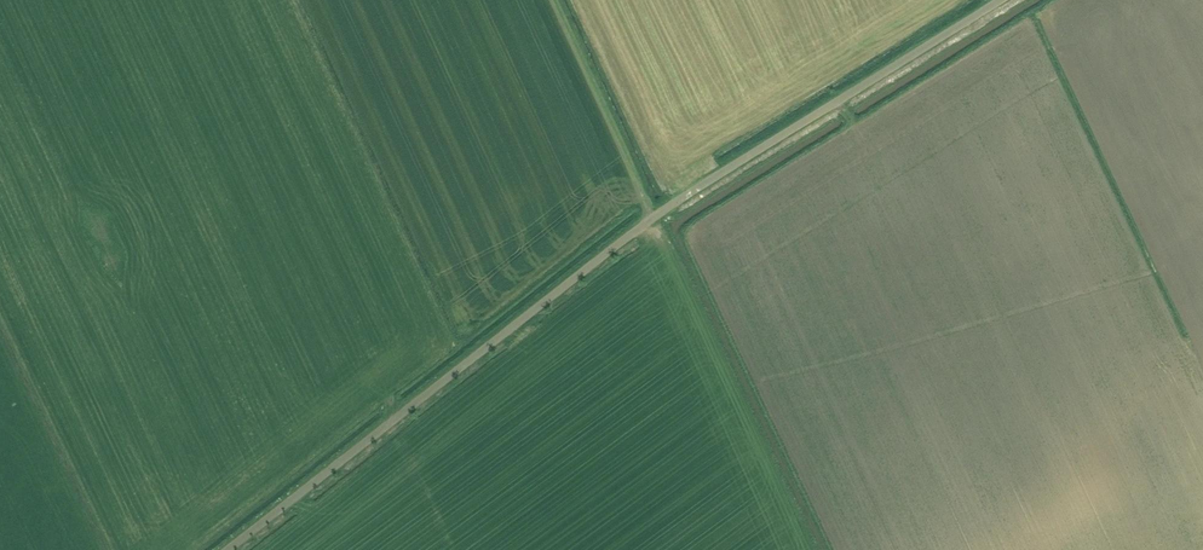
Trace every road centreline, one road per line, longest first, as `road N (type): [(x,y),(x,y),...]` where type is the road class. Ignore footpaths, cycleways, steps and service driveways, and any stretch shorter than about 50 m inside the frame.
road 1 (unclassified): [(228,549),(660,212),(1001,0)]

